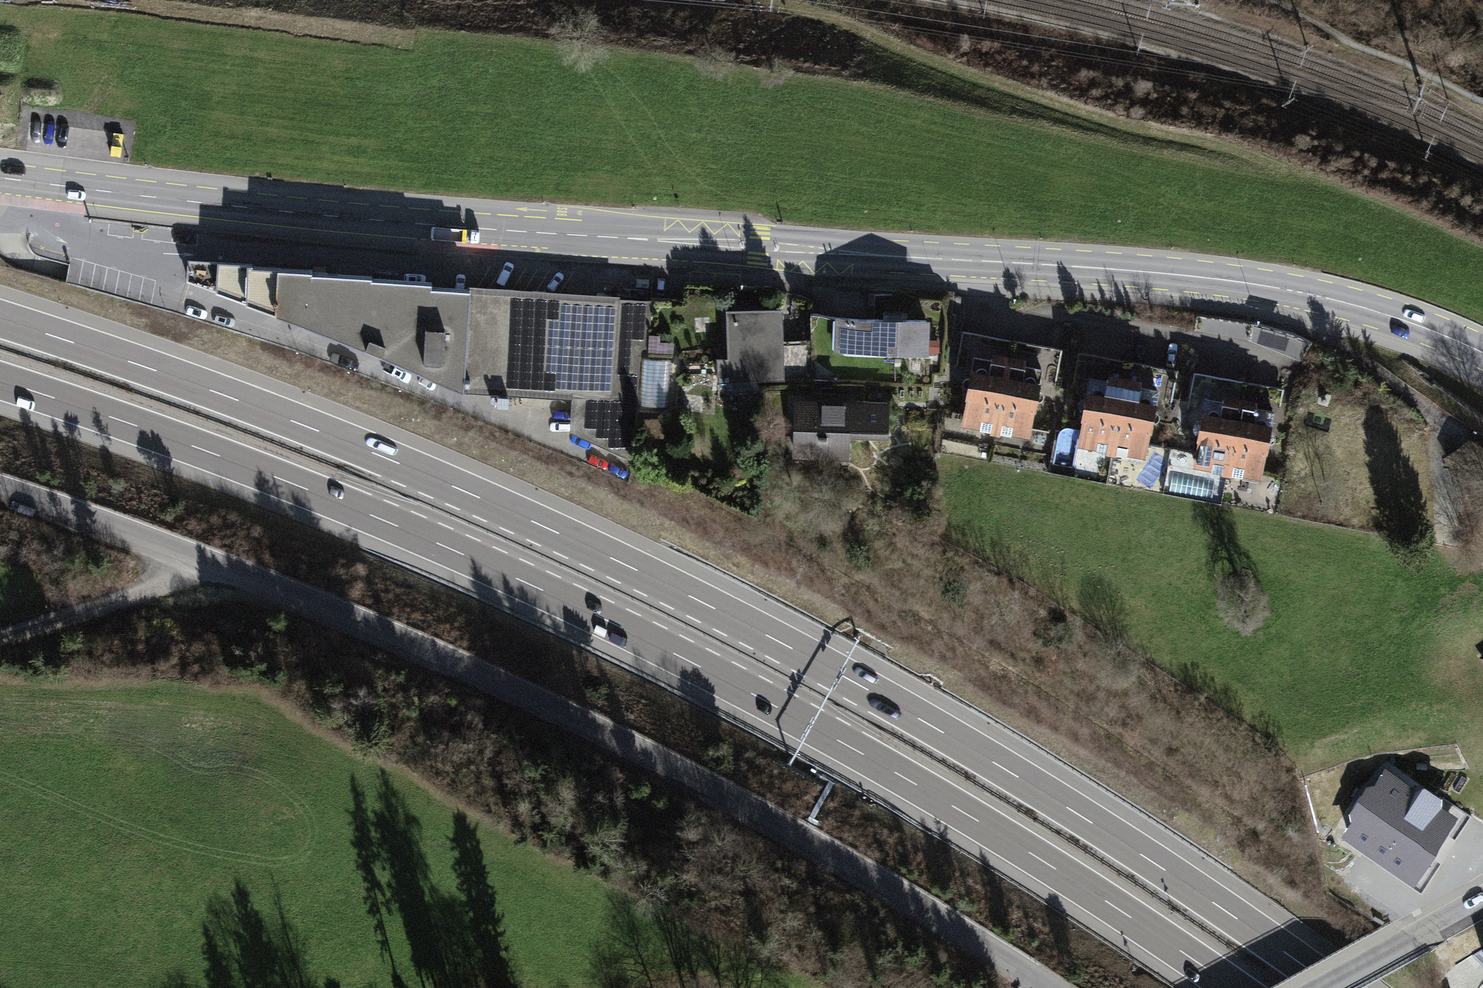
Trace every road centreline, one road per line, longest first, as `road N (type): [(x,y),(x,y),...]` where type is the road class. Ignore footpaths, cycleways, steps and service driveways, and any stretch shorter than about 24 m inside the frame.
road 1 (motorway): [(1336,987),(993,761),(653,576),(347,441),(0,318)]
road 2 (primary): [(1482,353),(1394,317),(1210,278),(487,229),(0,178)]
road 3 (motorway): [(0,382),(290,484),(625,630),(959,810),(1233,987)]
road 4 (residential): [(1047,987),(747,812),(372,630),(0,490)]
road 5 (residential): [(1482,899),(1324,987)]

